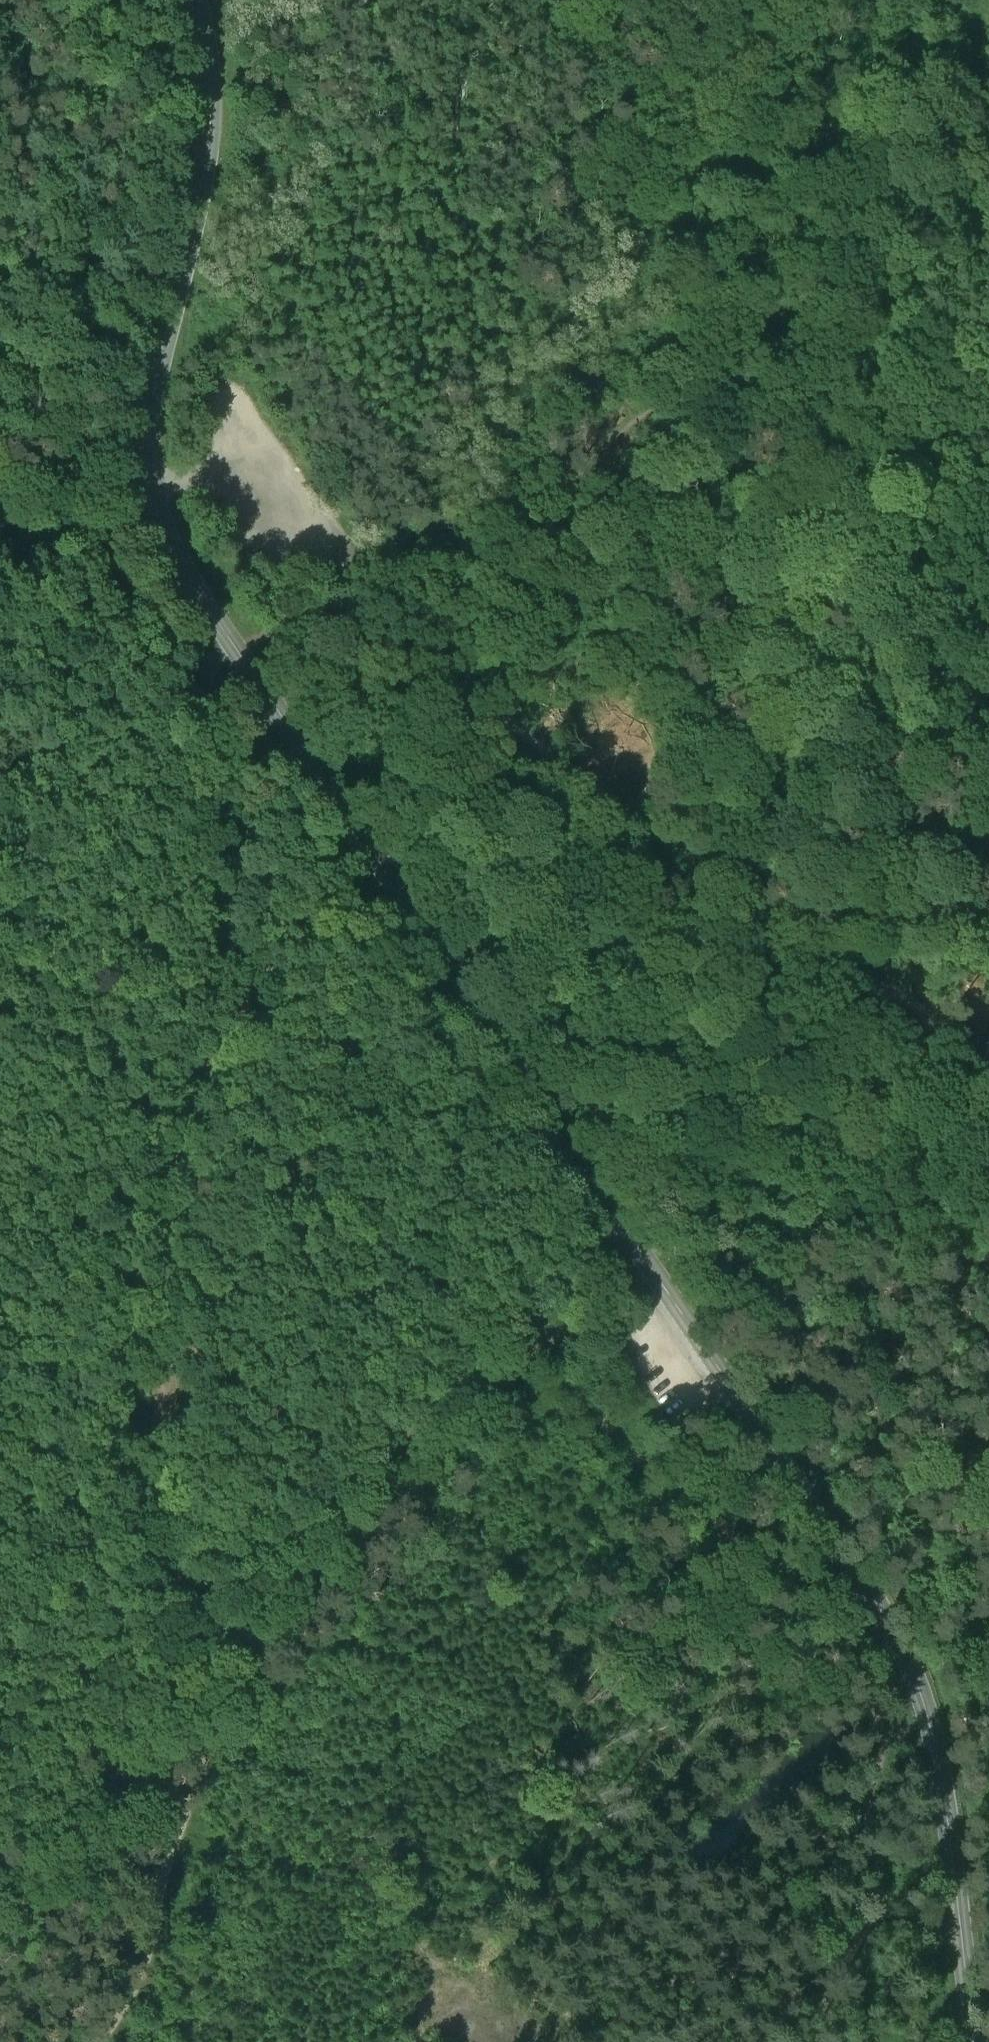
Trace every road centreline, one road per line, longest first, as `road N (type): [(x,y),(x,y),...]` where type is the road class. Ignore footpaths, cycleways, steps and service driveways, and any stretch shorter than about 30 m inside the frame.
road 1 (unclassified): [(978,2041),(953,1832),(922,1710),(854,1562),(237,651),(168,537),(150,484),(147,429),(210,133),(196,0)]
road 2 (track): [(229,944),(302,1017),(339,1070),(412,1195),(431,1285),(535,1353),(629,1458),(713,1517),(779,1587),(806,1681),(821,1696),(866,1698),(878,1717),(885,1740),(866,1819),(879,1896),(849,1949),(847,1977),(863,2041)]
road 3 (track): [(199,667),(324,608),(364,617),(988,1061)]
road 4 (track): [(208,1682),(205,1647),(163,1515),(157,1459),(174,1315),(170,1201),(190,1122),(234,1041),(238,1003),(229,944)]
road 5 (track): [(208,1682),(511,1371),(651,1260)]
road 6 (track): [(14,0),(38,262),(35,395)]
road 7 (track): [(99,2041),(143,1979),(169,1858),(212,1739),(208,1682)]
road 8 (track): [(988,1257),(927,1291),(903,1293),(712,1251),(651,1260)]
road 9 (track): [(0,1905),(208,1682)]
road 10 (track): [(199,667),(240,763),(229,944)]
road 11 (track): [(84,533),(131,599),(199,667)]
road 12 (track): [(35,395),(75,478),(84,533)]

